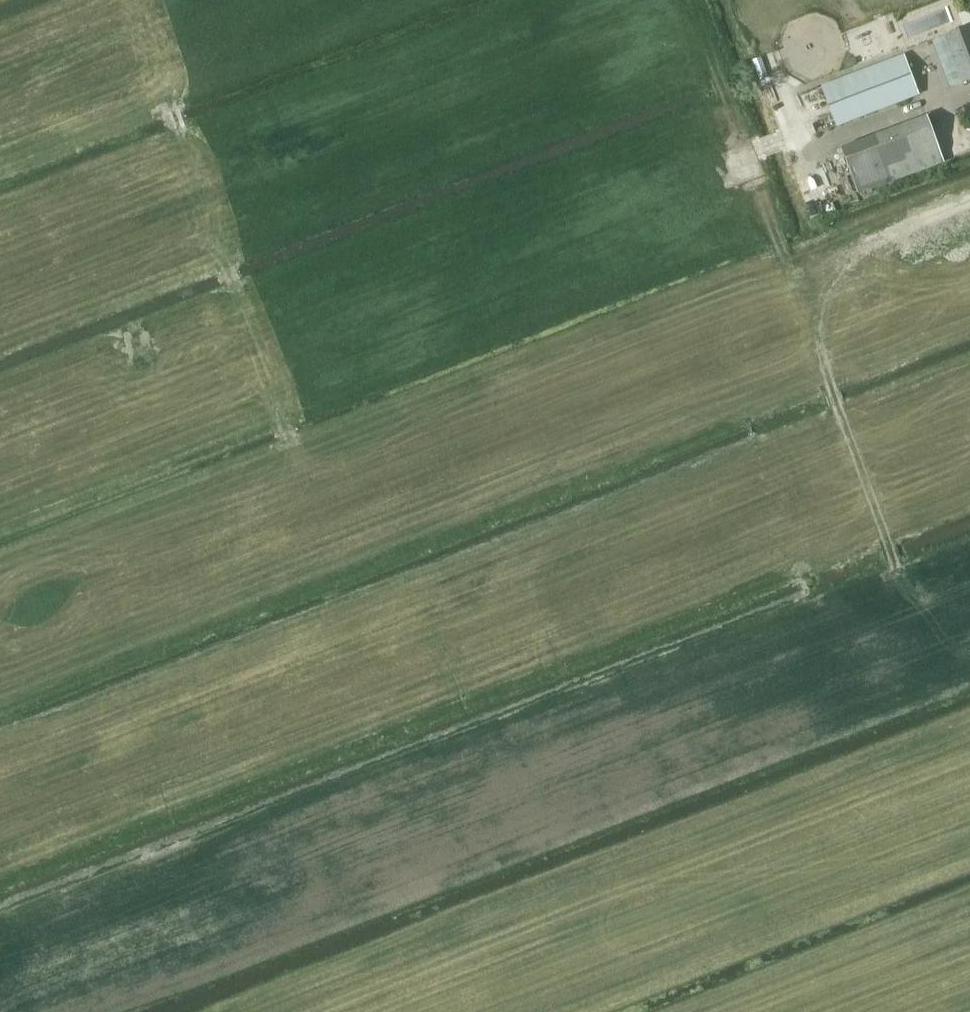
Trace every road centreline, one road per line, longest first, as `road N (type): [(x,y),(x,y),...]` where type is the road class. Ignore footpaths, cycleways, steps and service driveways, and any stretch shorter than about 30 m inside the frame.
road 1 (track): [(969,203),(873,250),(840,287),(828,323),(831,388),(911,604)]
road 2 (track): [(937,107),(798,156)]

